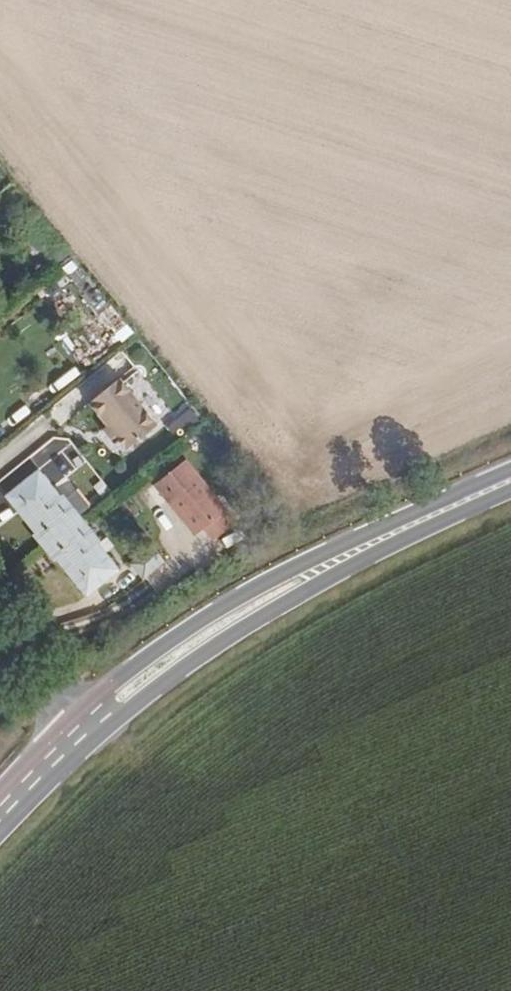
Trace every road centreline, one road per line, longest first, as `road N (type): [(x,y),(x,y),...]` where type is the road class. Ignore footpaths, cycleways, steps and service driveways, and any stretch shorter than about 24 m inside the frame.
road 1 (primary): [(85,725),(172,658),(302,578),(510,481)]
road 2 (residential): [(85,725),(0,623)]
road 3 (primary): [(0,813),(85,725)]

